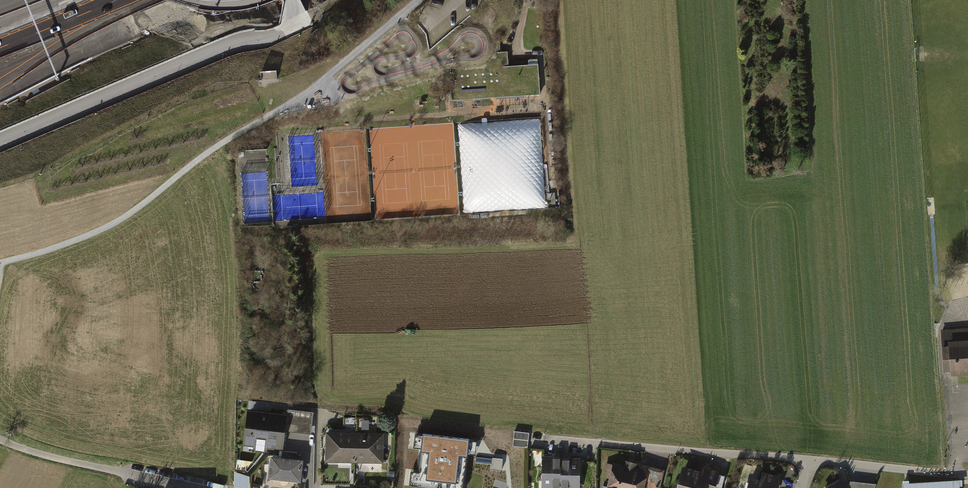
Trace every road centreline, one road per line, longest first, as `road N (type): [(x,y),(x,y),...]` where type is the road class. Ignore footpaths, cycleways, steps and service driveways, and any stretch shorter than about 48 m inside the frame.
road 1 (track): [(419,0),(310,92),(207,153),(125,217),(3,263)]
road 2 (motorway): [(0,82),(120,0)]
road 3 (track): [(128,474),(0,440)]
road 4 (motorway): [(0,49),(110,0)]

